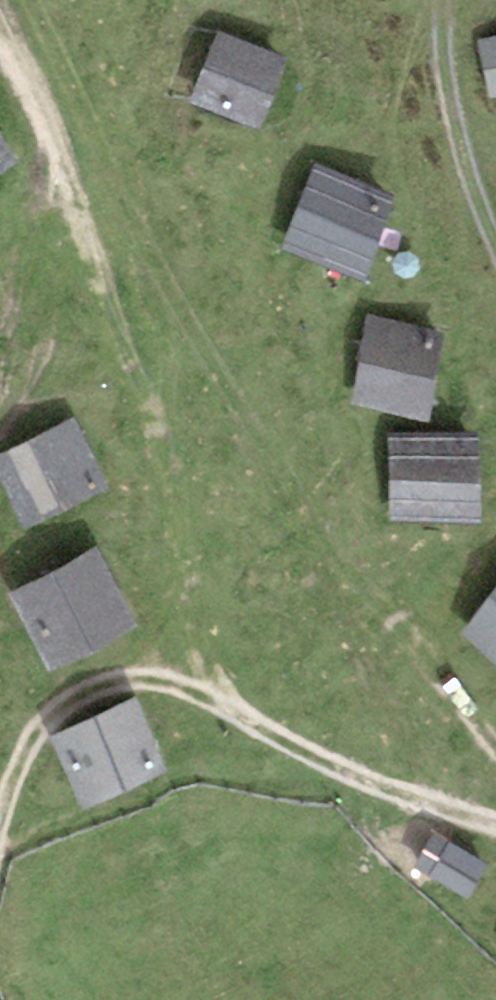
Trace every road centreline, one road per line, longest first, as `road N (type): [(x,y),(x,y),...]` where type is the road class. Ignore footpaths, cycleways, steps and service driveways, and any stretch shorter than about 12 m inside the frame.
road 1 (track): [(224,703),(108,291),(56,148),(0,32)]
road 2 (track): [(495,825),(384,790),(224,703),(133,679),(98,685),(55,711),(11,783),(0,836)]
road 3 (track): [(495,250),(460,139),(442,50),(448,0)]

